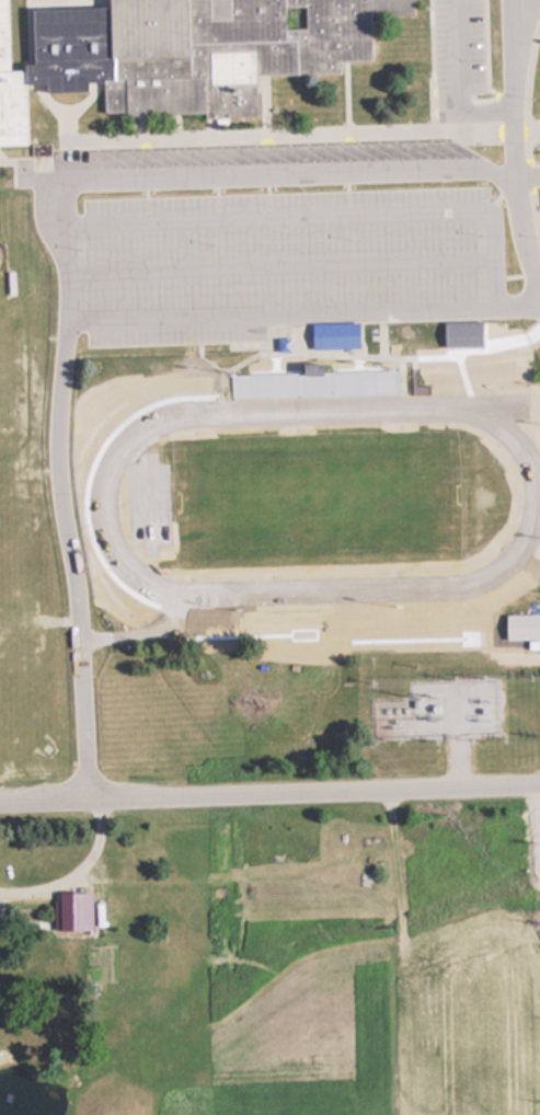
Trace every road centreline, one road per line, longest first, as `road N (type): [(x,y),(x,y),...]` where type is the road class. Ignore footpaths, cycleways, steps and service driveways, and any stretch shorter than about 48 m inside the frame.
road 1 (residential): [(0,790),(539,776)]

